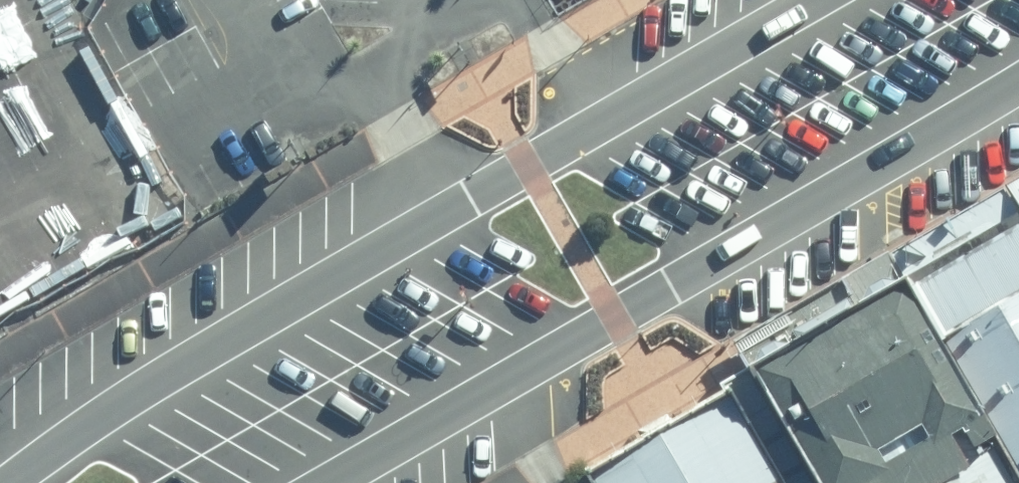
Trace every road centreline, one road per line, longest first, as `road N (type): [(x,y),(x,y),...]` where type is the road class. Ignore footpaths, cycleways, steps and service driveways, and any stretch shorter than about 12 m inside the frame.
road 1 (tertiary): [(10,482),(133,396),(821,0)]
road 2 (tertiary): [(1018,86),(330,482)]

